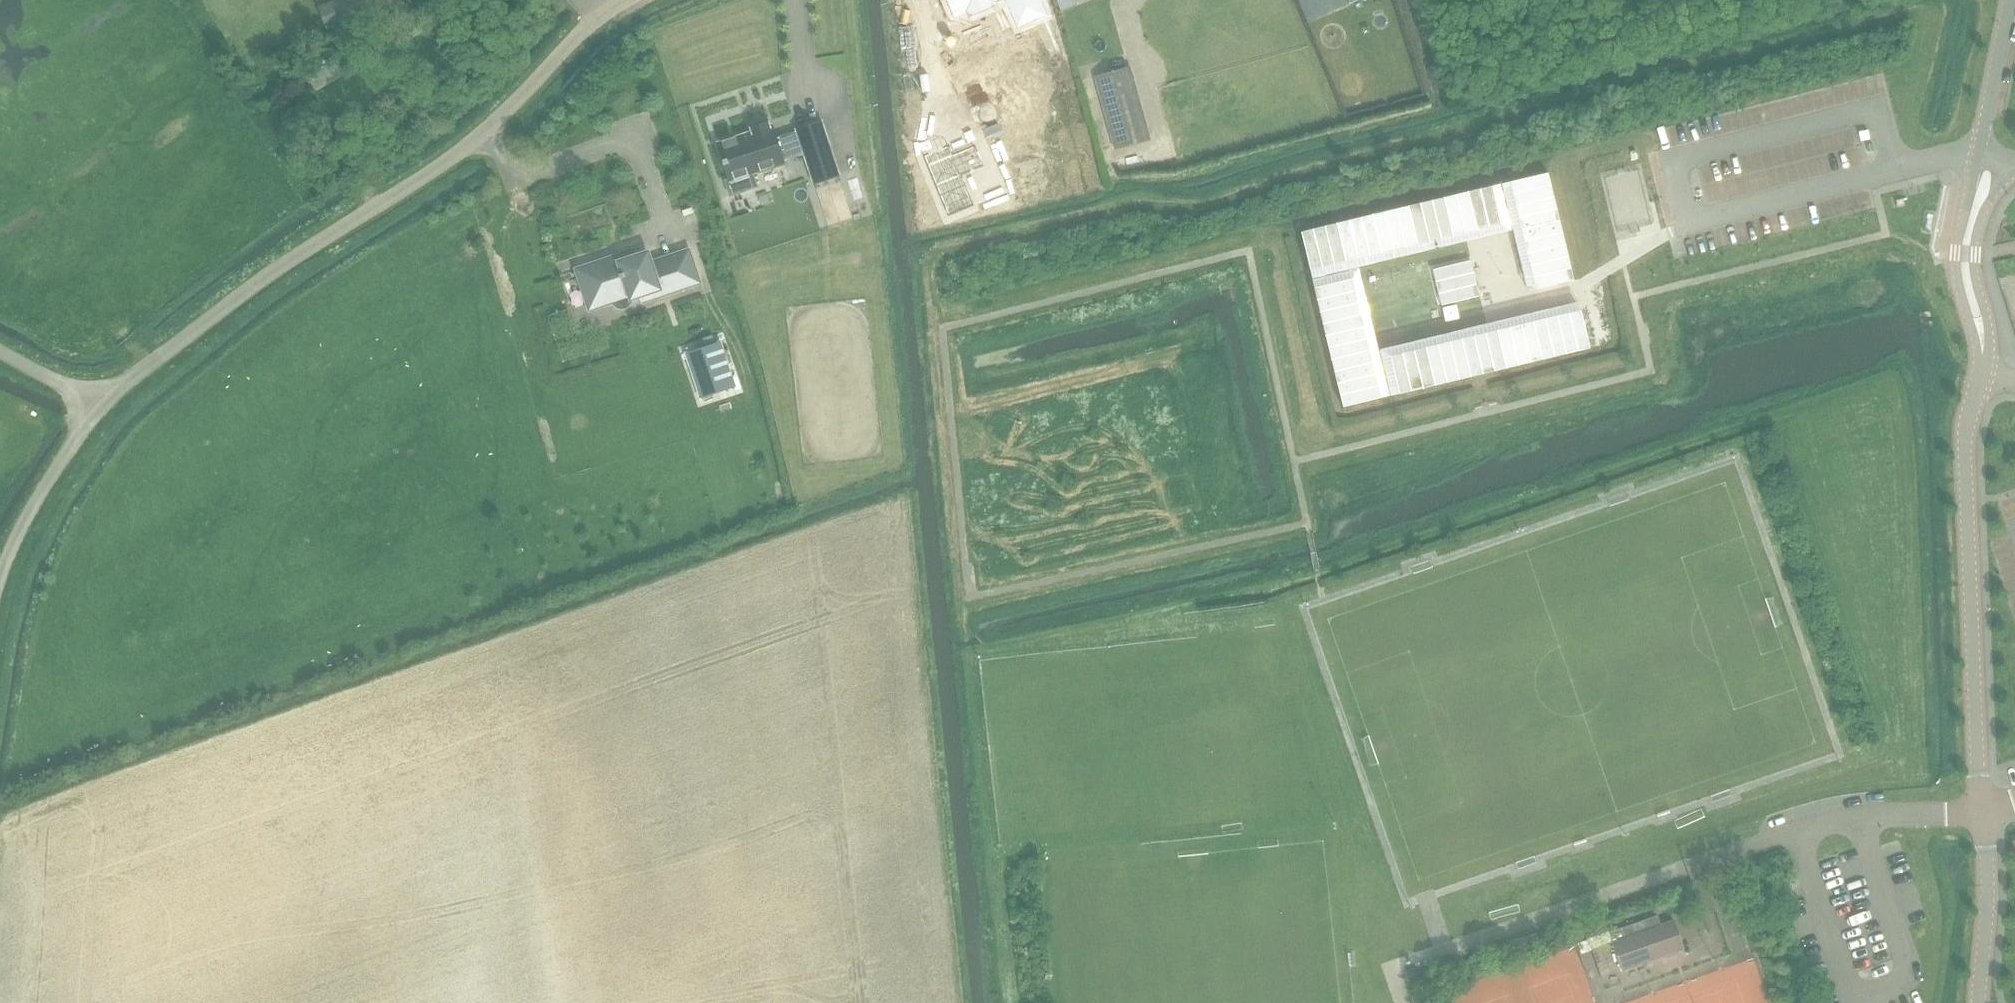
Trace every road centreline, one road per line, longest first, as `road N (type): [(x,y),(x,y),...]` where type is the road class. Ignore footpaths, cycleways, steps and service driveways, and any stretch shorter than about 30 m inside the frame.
road 1 (tertiary): [(1978,1002),(1987,850),(1978,812),(1966,502),(1984,375),(1971,247)]
road 2 (unclassified): [(87,412),(196,328),(461,153),(595,17),(626,0)]
road 3 (tertiary): [(1971,247),(1970,199),(2009,0)]
road 4 (unclassified): [(0,580),(87,412)]

